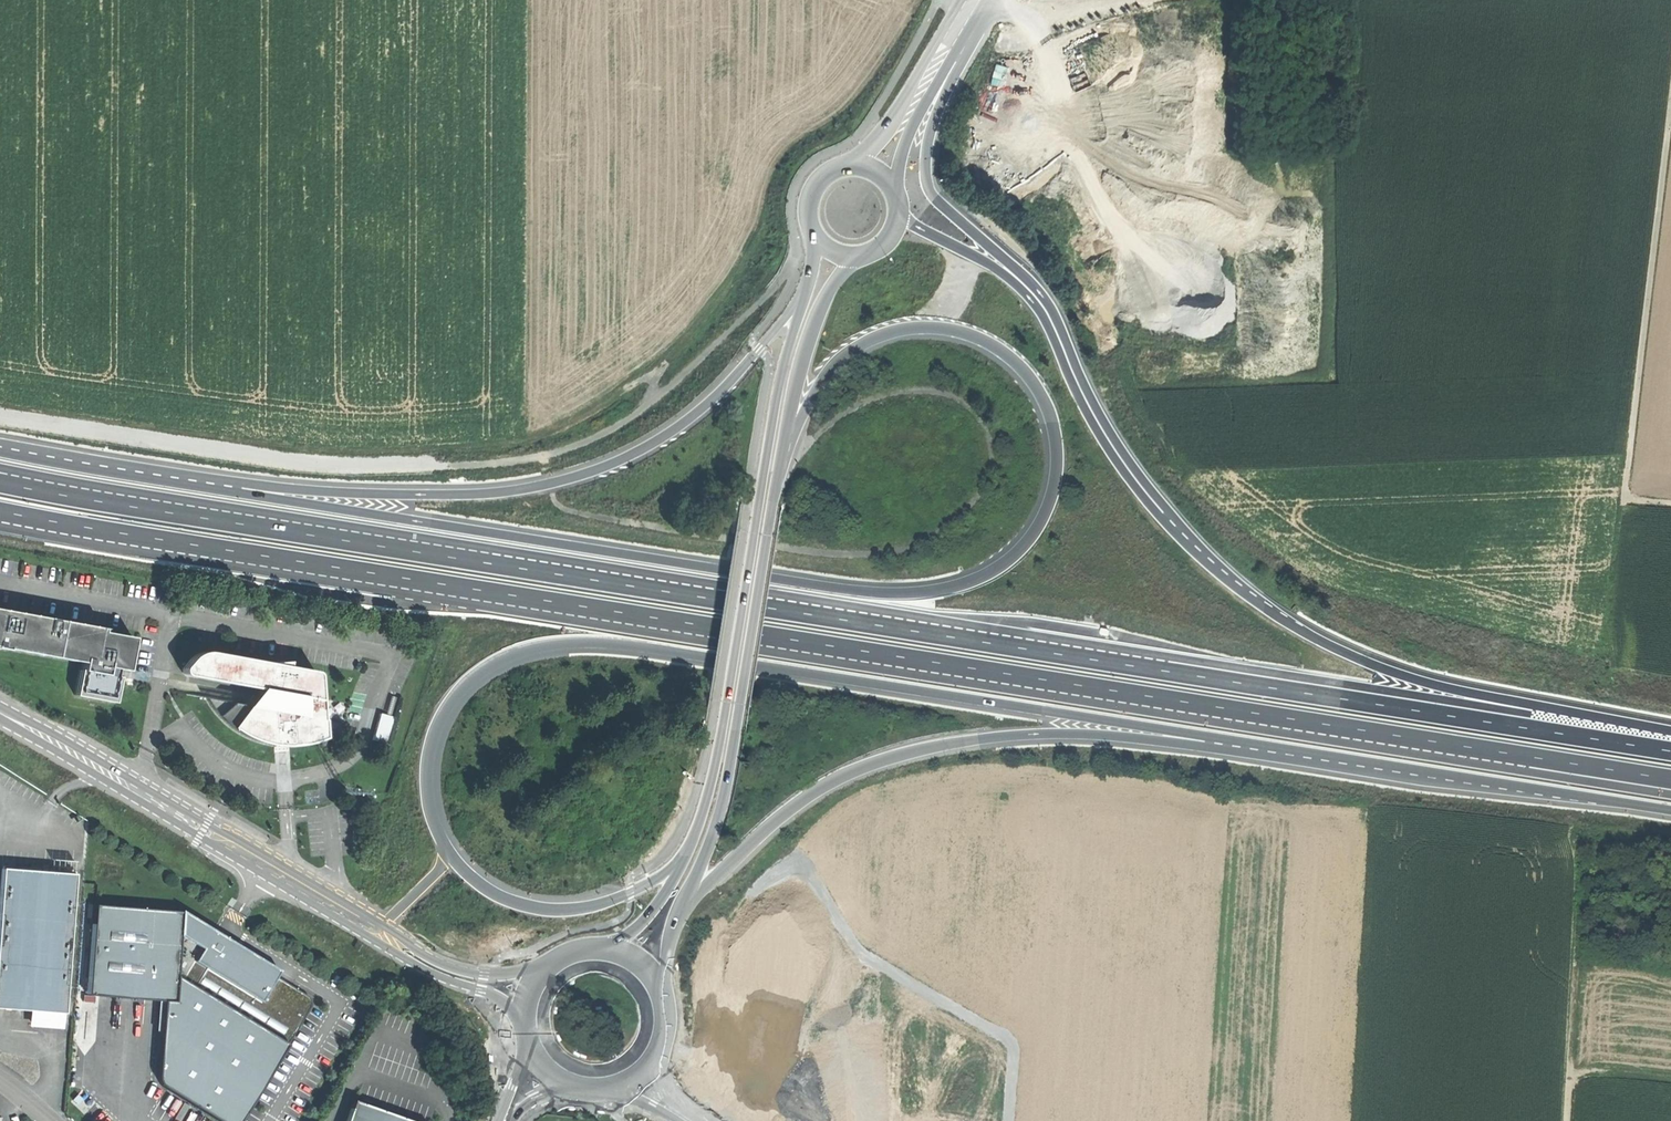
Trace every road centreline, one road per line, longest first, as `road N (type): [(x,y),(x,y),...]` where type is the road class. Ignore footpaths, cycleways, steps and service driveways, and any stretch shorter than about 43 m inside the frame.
road 1 (trunk): [(1670,751),(0,483)]
road 2 (trunk): [(0,512),(1670,779)]
road 3 (trunk): [(784,452),(847,354),(886,333),(936,326),(983,339),(1022,367),(1048,406),(1058,451),(1045,515),(1018,551),(971,582),(909,593),(0,452)]
road 4 (trunk): [(448,850),(428,767),(458,695),(514,655),(585,642),(1523,787)]
road 5 (trunk): [(809,281),(758,349),(692,416),(620,460),(525,489),(288,489),(0,450)]
road 6 (trunk): [(753,822),(832,780),(917,750),(1034,734),(1142,738),(1523,787)]
road 7 (track): [(0,407),(373,455),(525,443),(654,374),(643,408)]
road 8 (trunk): [(1223,577),(1120,449),(1040,294),(932,192),(929,138),(968,53),(968,32)]
road 9 (secondary): [(809,281),(773,424),(714,775),(687,858)]
road 10 (track): [(709,1014),(720,950),(753,891),(805,871),(862,953),(1010,1039),(1009,1120)]
road 11 (secondary): [(658,949),(722,810),(784,452)]
road 12 (trunk): [(1223,577),(1111,455),(1031,299),(984,260),(900,216)]
road 13 (trunk): [(1670,731),(1463,692),(1384,669),(1318,640),(1223,577)]
road 14 (track): [(1626,485),(1670,84)]
road 15 (primary): [(342,911),(0,712)]
road 16 (trunk): [(687,858),(603,903),(556,911),(498,895),(448,850)]
road 17 (secondary): [(784,452),(813,325),(856,259)]
road 18 (secondary): [(962,0),(889,121),(850,166)]
road 19 (primary): [(360,931),(430,971),(508,1001),(536,1023)]
road 20 (track): [(1568,1120),(1578,935)]
road 21 (primary): [(551,980),(454,968),(382,926)]
road 22 (secondary): [(895,192),(908,135),(968,32)]
road 23 (track): [(1133,0),(965,0)]
road 24 (trunk): [(658,949),(685,919),(711,868),(753,822)]
road 25 (trunk): [(1523,787),(1670,809)]
road 26 (secondary): [(687,858),(646,926),(604,961)]

